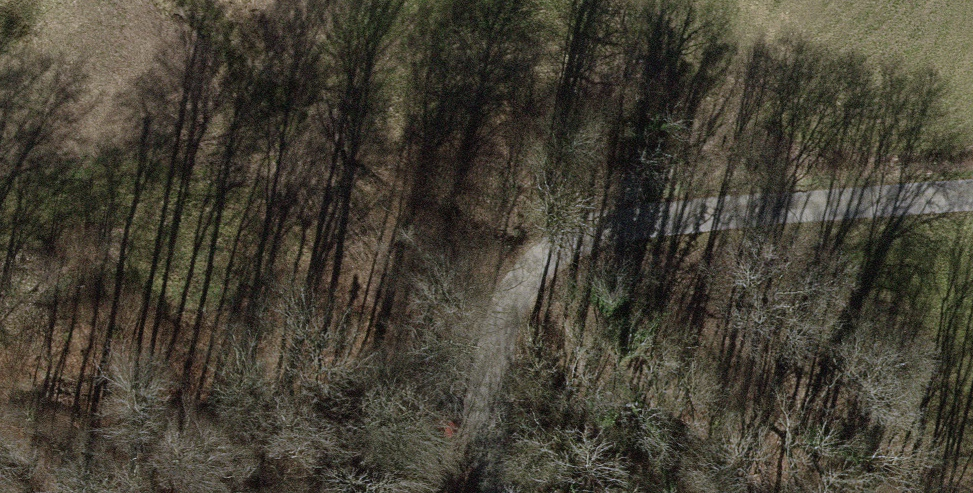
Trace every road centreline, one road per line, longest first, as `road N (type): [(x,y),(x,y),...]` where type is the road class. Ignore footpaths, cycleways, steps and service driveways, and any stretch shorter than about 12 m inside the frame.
road 1 (residential): [(972,193),(570,230),(512,286),(483,372),(508,492)]
road 2 (motorway): [(292,492),(594,0)]
road 3 (motorway): [(299,0),(0,488)]

